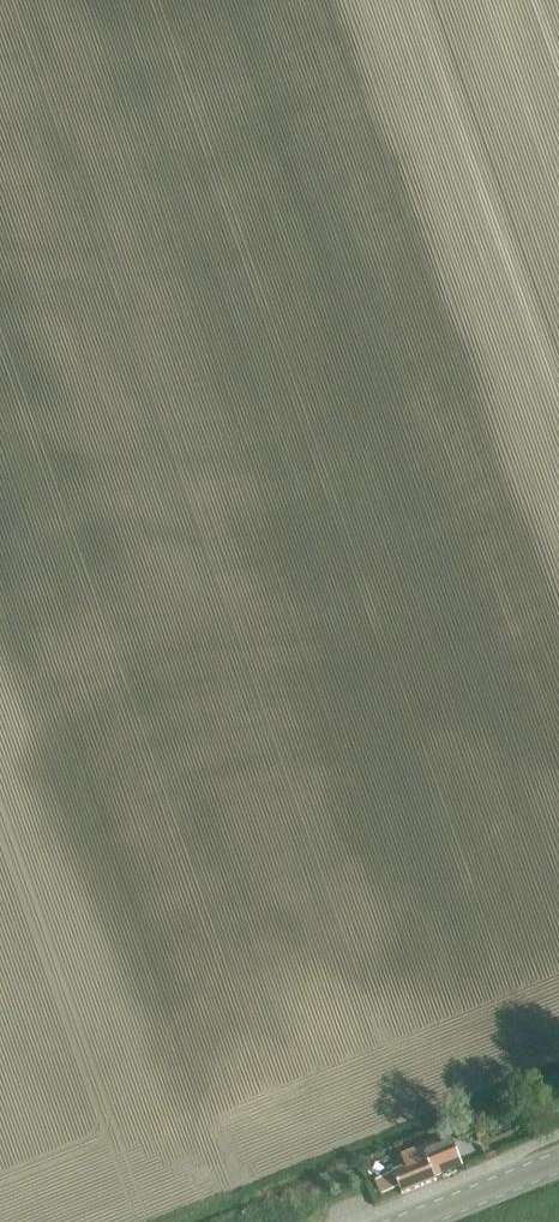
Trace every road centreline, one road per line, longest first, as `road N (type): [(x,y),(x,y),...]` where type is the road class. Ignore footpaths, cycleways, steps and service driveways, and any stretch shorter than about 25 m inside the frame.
road 1 (secondary): [(558,1162),(411,1221)]

